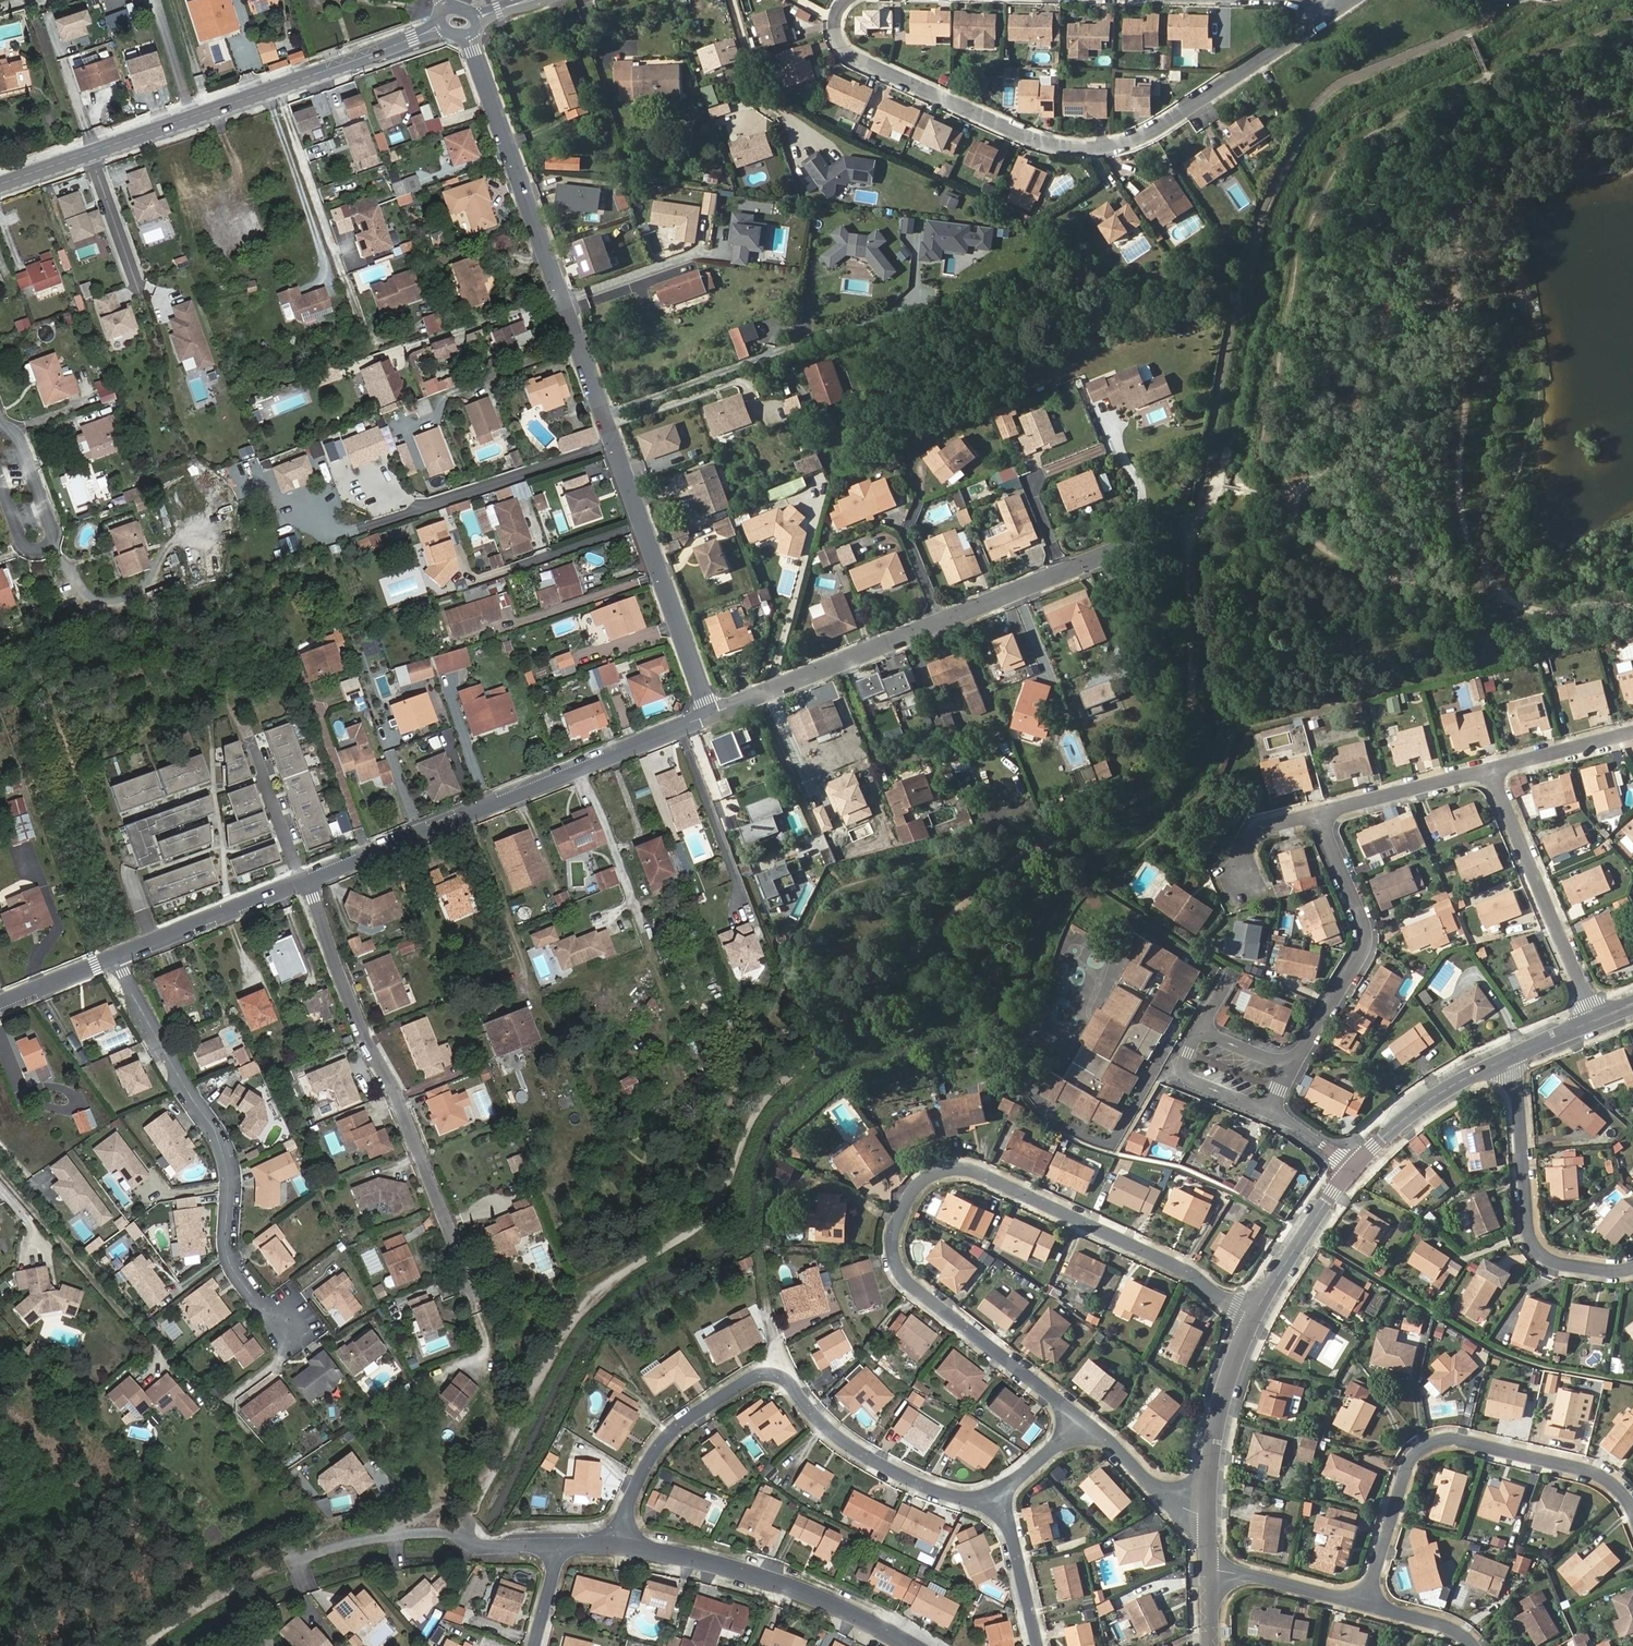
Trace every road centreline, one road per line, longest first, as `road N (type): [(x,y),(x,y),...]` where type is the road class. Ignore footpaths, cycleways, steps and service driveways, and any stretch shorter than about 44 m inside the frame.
road 1 (residential): [(1255,1315),(1177,1265),(968,1170),(935,1176),(897,1230),(904,1274),(1087,1420)]
road 2 (residential): [(1348,0),(1161,128),(1079,150),(1036,139),(851,54),(840,26),(851,0)]
road 3 (residential): [(1001,1498),(945,1492),(872,1459),(822,1422),(789,1381),(757,1377),(667,1440),(640,1485),(622,1544)]
road 4 (tertiary): [(442,27),(0,184)]
road 5 (residential): [(111,956),(216,1130),(229,1182),(233,1271),(289,1340),(312,1325)]
road 6 (residential): [(309,883),(475,1308)]
road 7 (residential): [(713,713),(1130,547)]
road 8 (residential): [(309,883),(713,713)]
road 9 (unclassified): [(614,444),(466,37)]
road 10 (residential): [(1632,1505),(1599,1472),(1466,1440),(1434,1444),(1412,1466),(1371,1608)]
road 11 (residential): [(614,444),(328,540),(289,512)]
road 12 (residential): [(911,1645),(759,1576),(622,1544)]
road 13 (residential): [(1513,1060),(1537,1244),(1559,1264),(1632,1269)]
road 14 (unclassified): [(713,713),(614,444)]
road 15 (residential): [(560,1546),(483,1547),(459,1529),(382,1537),(285,1567)]
road 16 (residential): [(1321,811),(1367,940),(1295,1068)]
road 17 (residential): [(1598,1021),(1494,768)]
road 18 (residential): [(0,430),(16,434),(53,535),(46,549),(23,546),(0,482)]
road 19 (residential): [(111,956),(309,883)]
road 20 (residential): [(1212,1511),(1220,1426),(1255,1315)]
road 21 (residential): [(1355,1167),(1425,1105),(1513,1060)]
road 22 (residential): [(1255,1315),(1355,1167)]
road 23 (residential): [(1494,768),(1321,811)]
road 24 (residential): [(1214,1572),(1371,1608)]
road 25 (residential): [(1087,1420),(1155,1488),(1194,1511),(1212,1511)]
road 26 (track): [(285,1567),(154,1645)]
road 27 (residential): [(1039,1645),(1001,1498)]
road 28 (residential): [(1200,1028),(1183,1073),(1271,1110)]
road 29 (residential): [(1632,733),(1494,768)]
road 30 (residential): [(1321,811),(1264,827),(1243,884)]

